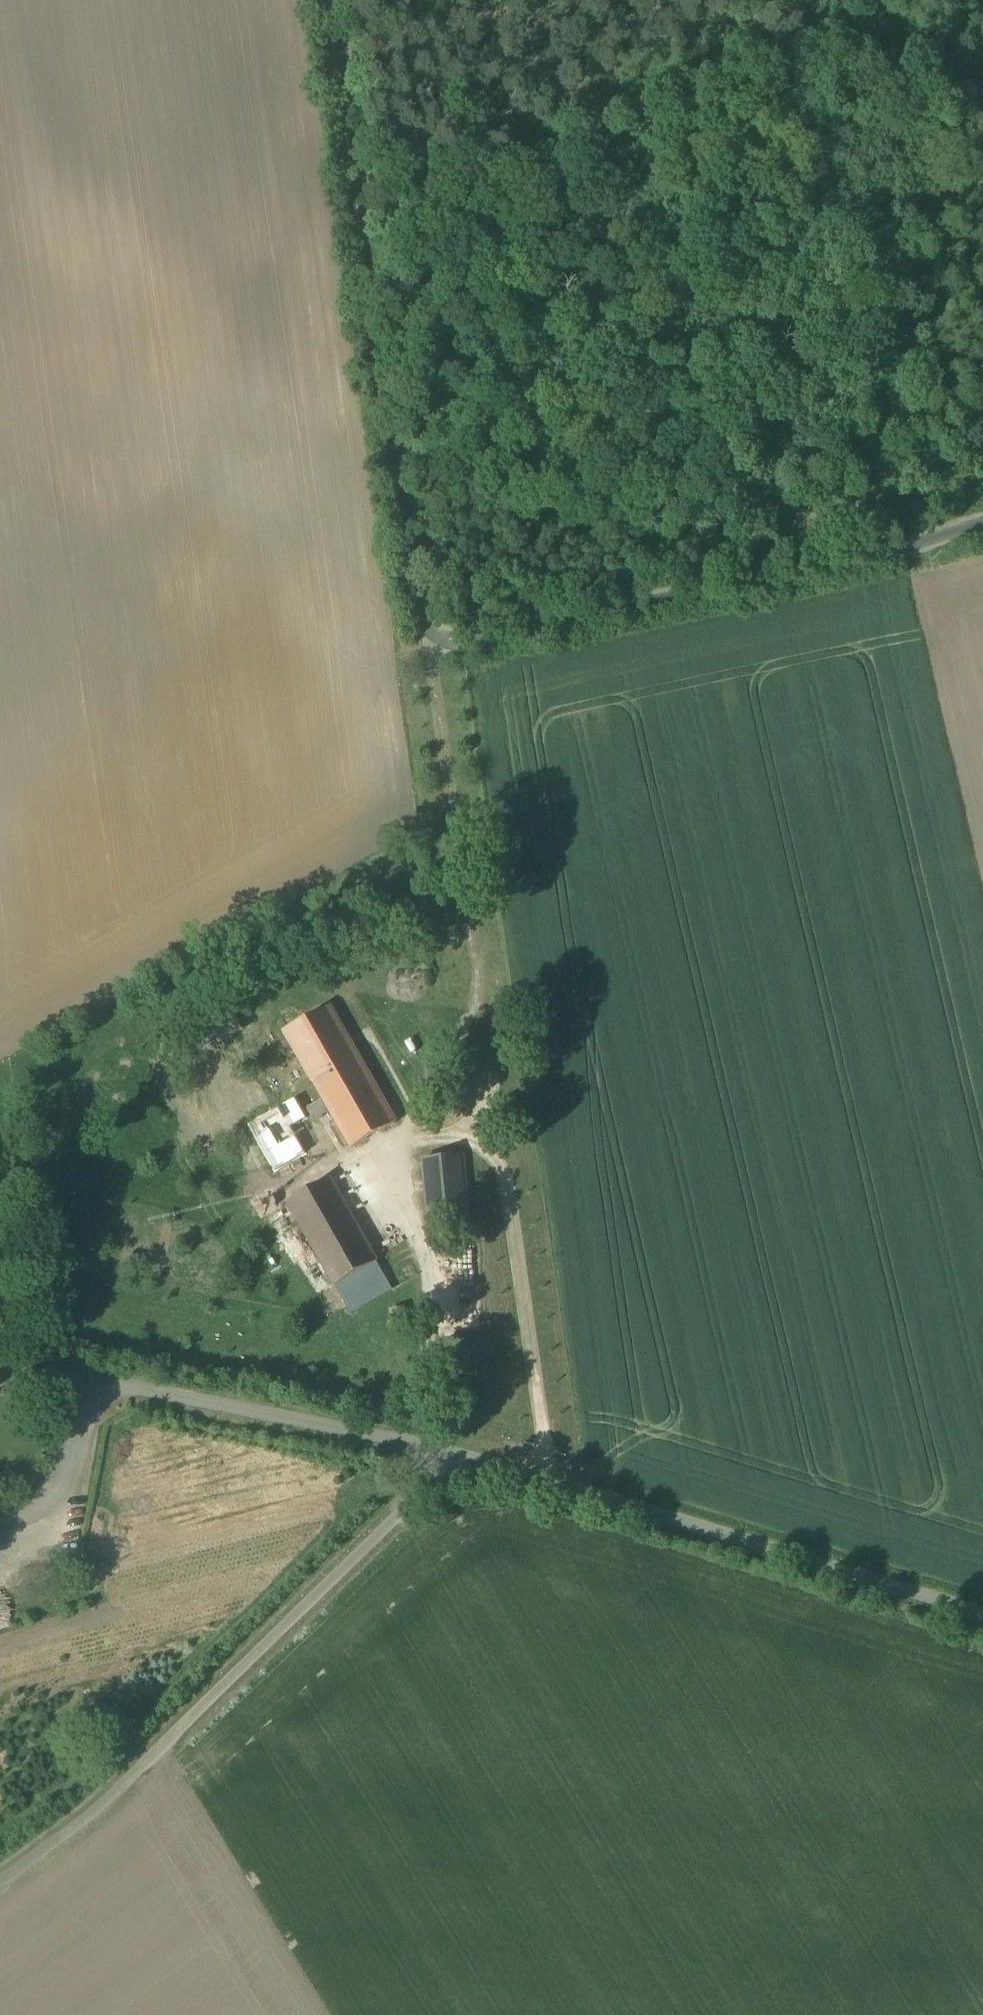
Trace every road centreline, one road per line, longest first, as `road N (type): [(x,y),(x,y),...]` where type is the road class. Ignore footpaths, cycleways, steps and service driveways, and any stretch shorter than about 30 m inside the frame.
road 1 (unclassified): [(331,0),(423,615),(433,631),(469,643),(876,560),(982,528)]
road 2 (unclassified): [(430,1453),(406,1509),(379,1540),(99,1804),(0,1879)]
road 3 (unclassified): [(982,1619),(430,1453)]
road 4 (unclassified): [(430,1453),(0,1367)]

